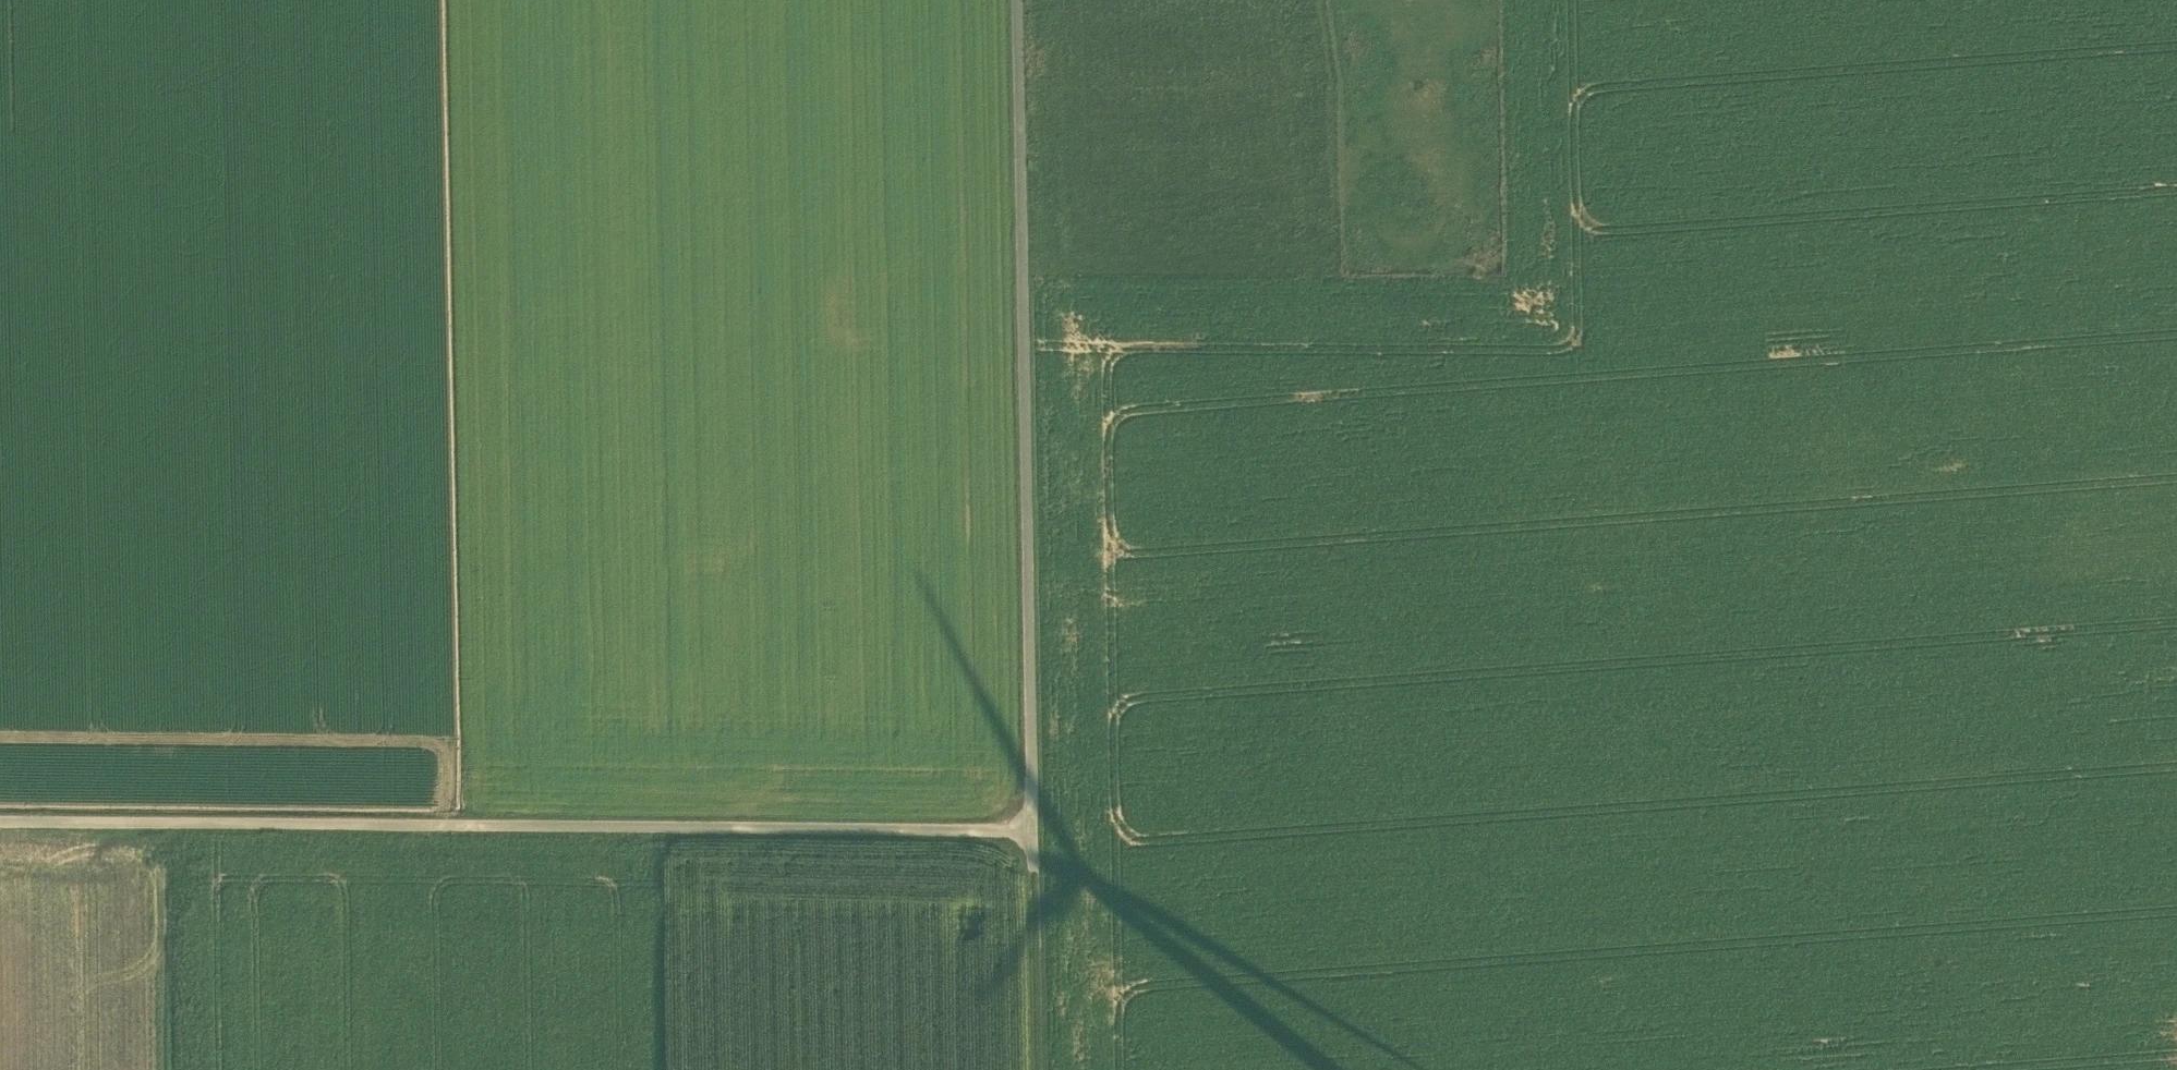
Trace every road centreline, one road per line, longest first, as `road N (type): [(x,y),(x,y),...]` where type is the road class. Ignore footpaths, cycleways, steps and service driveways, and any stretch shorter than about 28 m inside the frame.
road 1 (track): [(1030,830),(0,823)]
road 2 (track): [(1030,830),(1019,0)]
road 3 (track): [(1035,1069),(1030,830)]

